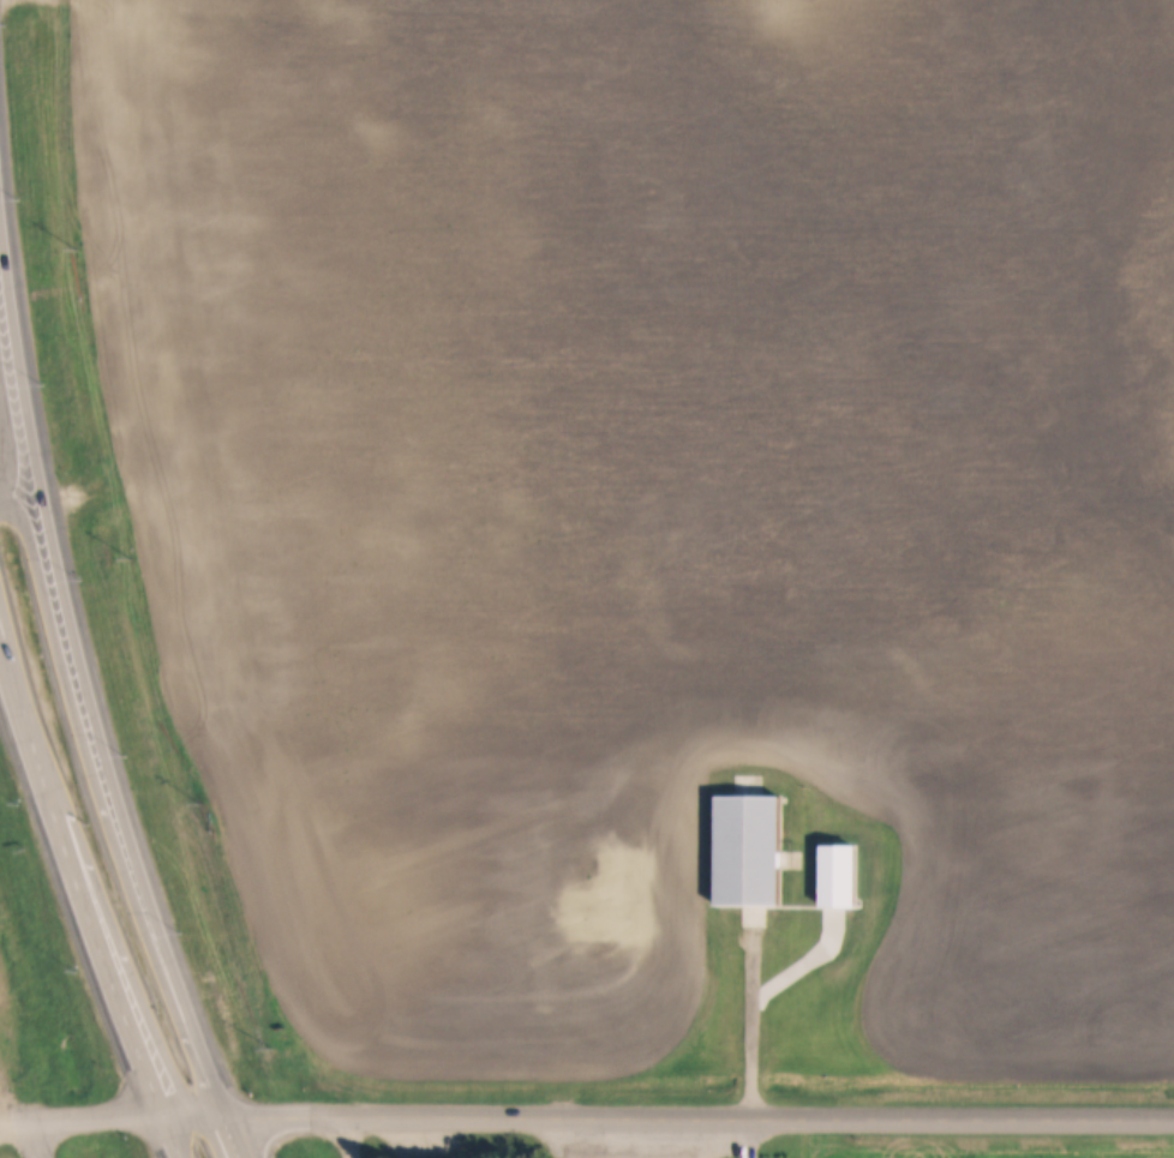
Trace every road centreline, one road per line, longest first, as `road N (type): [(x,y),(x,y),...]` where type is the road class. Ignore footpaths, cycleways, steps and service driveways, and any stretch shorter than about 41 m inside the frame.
road 1 (tertiary): [(222,1115),(1173,1116)]
road 2 (trunk): [(222,1115),(172,991),(115,799),(44,494)]
road 3 (trunk): [(0,577),(48,786),(168,1115)]
road 4 (trunk): [(48,786),(197,1115)]
road 5 (trunk): [(44,494),(0,188)]
road 6 (residential): [(168,1115),(36,1116)]

